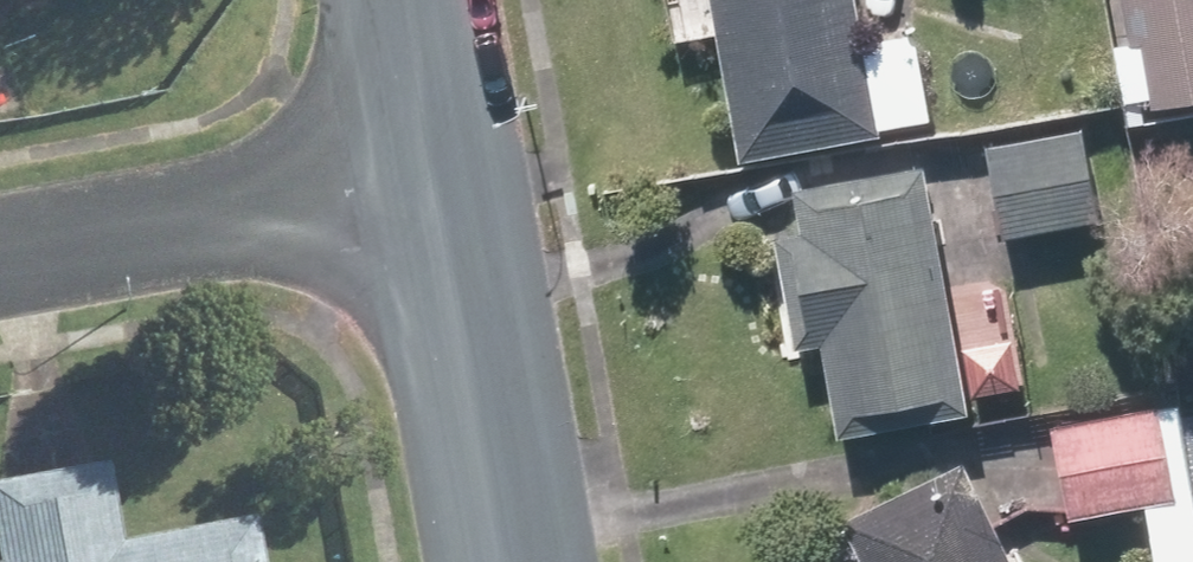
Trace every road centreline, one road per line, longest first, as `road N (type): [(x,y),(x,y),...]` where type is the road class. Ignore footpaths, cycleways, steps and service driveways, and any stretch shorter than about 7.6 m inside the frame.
road 1 (residential): [(0,258),(430,181)]
road 2 (residential): [(430,181),(502,561)]
road 3 (residential): [(399,0),(430,181)]

